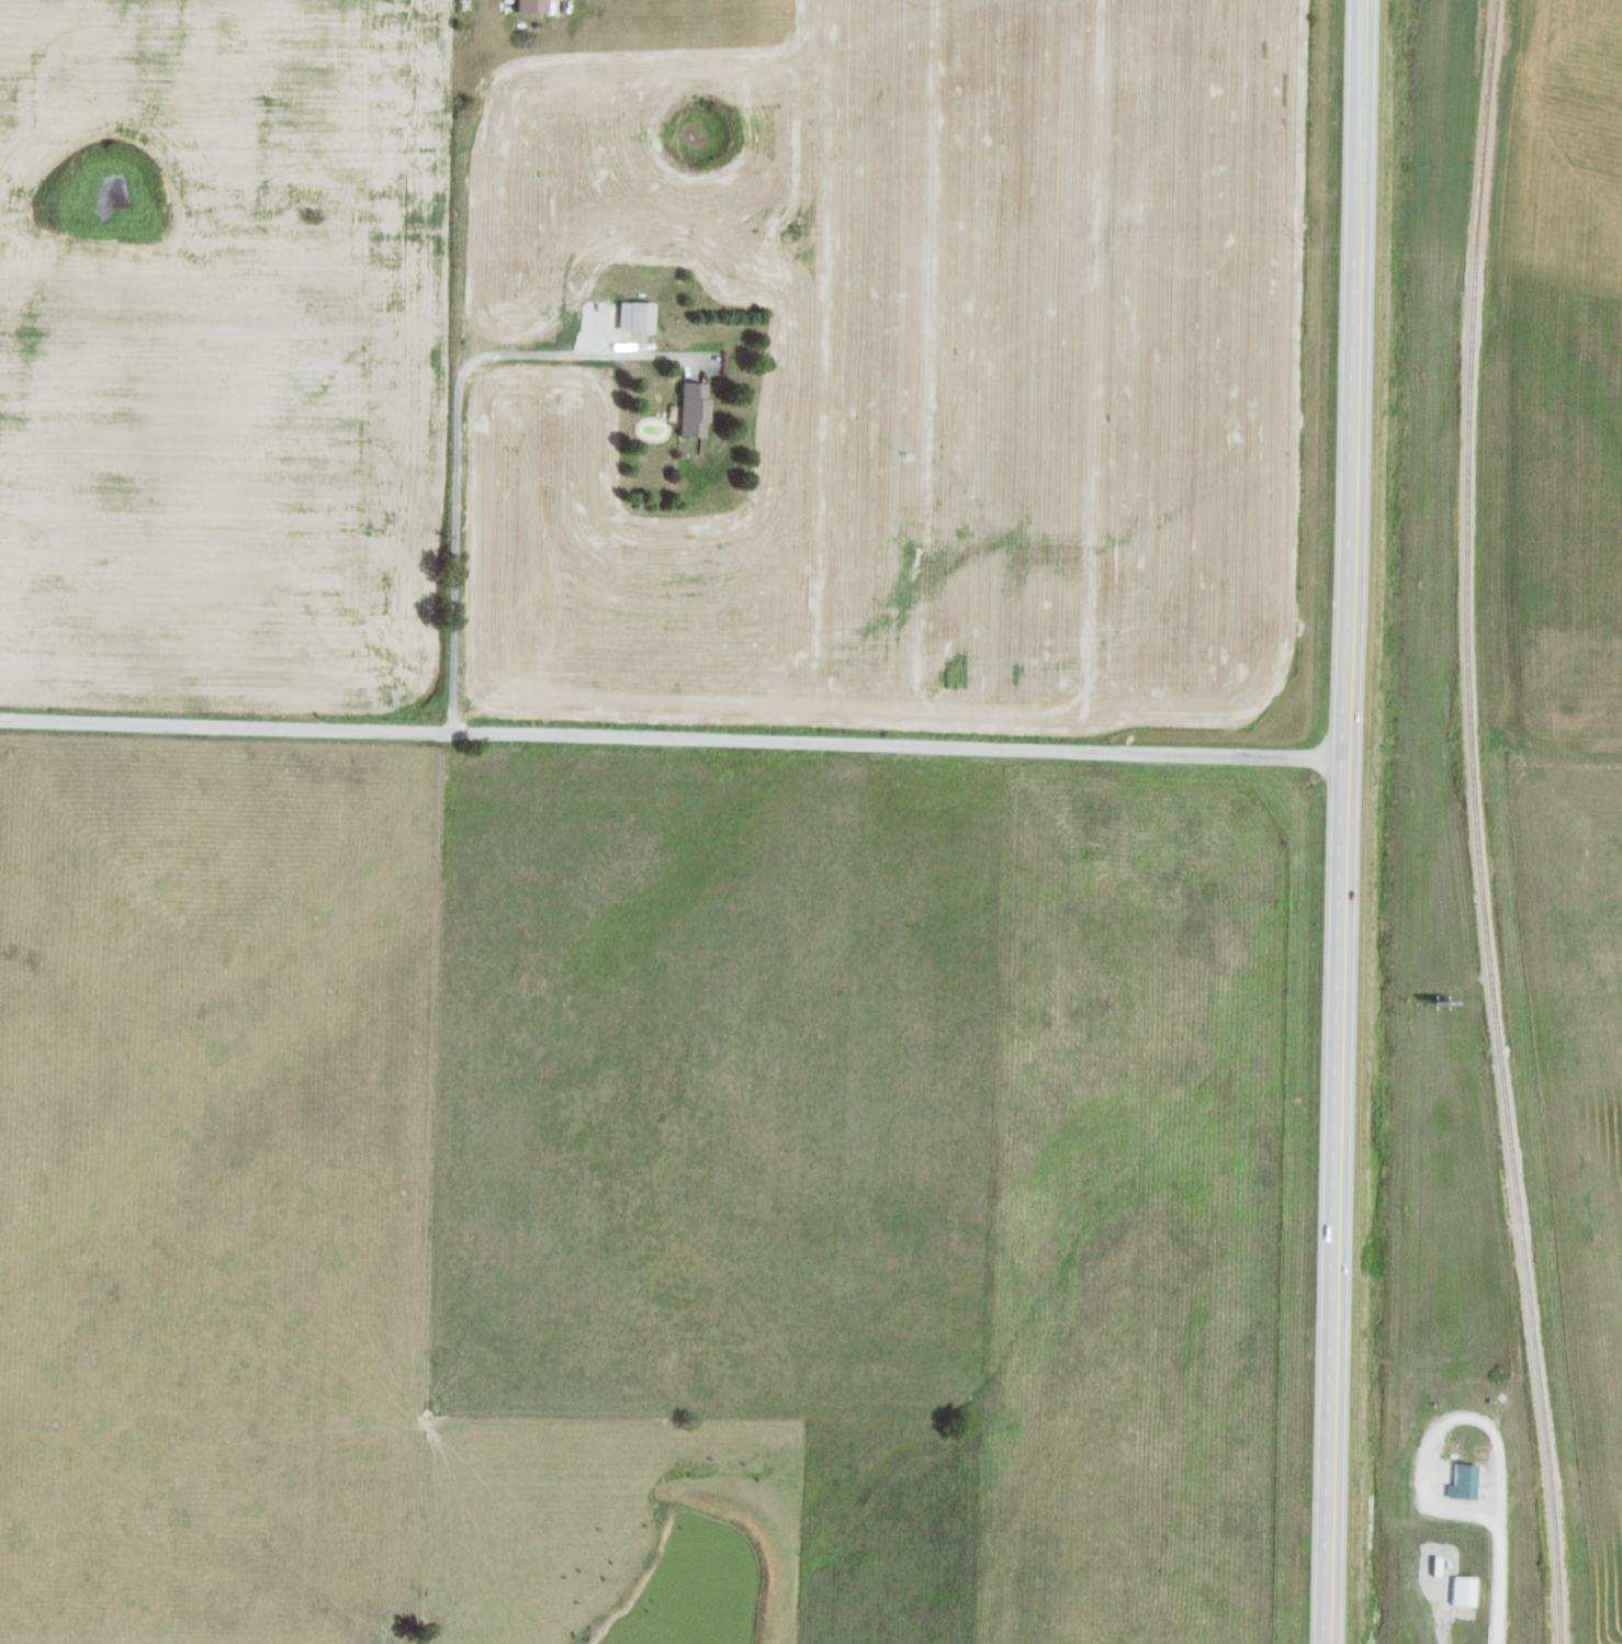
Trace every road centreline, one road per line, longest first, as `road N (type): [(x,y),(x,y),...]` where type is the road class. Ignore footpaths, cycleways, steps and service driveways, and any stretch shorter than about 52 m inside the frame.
road 1 (primary): [(1324,1643),(1361,0)]
road 2 (residential): [(1344,764),(0,720)]

